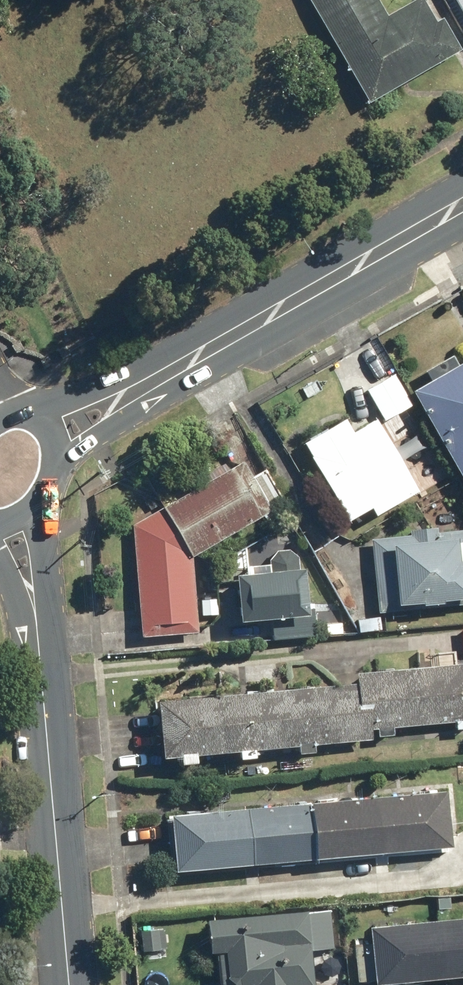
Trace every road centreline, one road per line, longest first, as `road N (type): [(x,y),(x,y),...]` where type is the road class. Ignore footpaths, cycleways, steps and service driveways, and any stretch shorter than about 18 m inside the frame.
road 1 (secondary): [(146,387),(462,199)]
road 2 (secondary): [(69,984),(38,626)]
road 3 (secondary): [(42,502),(38,626)]

